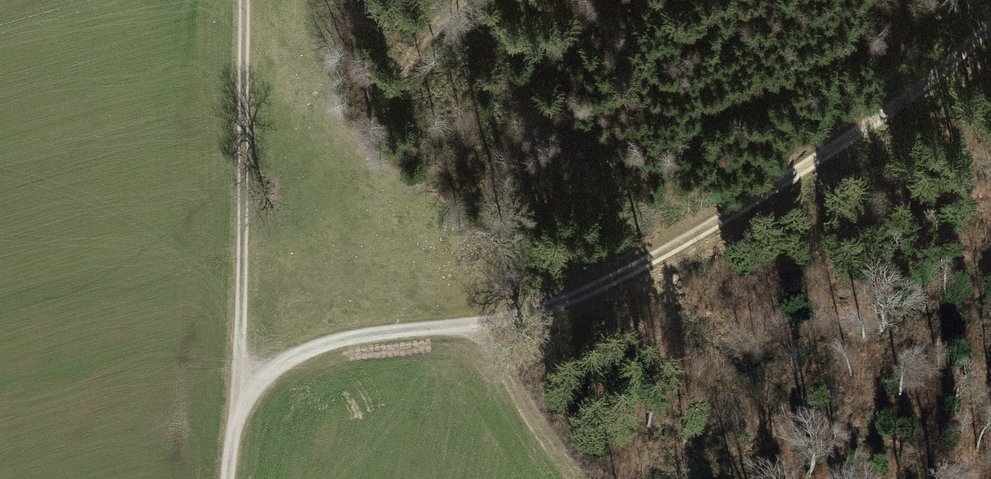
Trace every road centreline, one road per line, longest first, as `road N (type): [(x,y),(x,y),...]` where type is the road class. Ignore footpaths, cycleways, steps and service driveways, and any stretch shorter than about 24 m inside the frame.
road 1 (track): [(990,28),(915,98),(650,264),(492,330),(343,343),(242,389)]
road 2 (track): [(242,389),(244,0)]
road 3 (track): [(569,478),(500,379),(492,330)]
road 4 (track): [(454,0),(374,92)]

